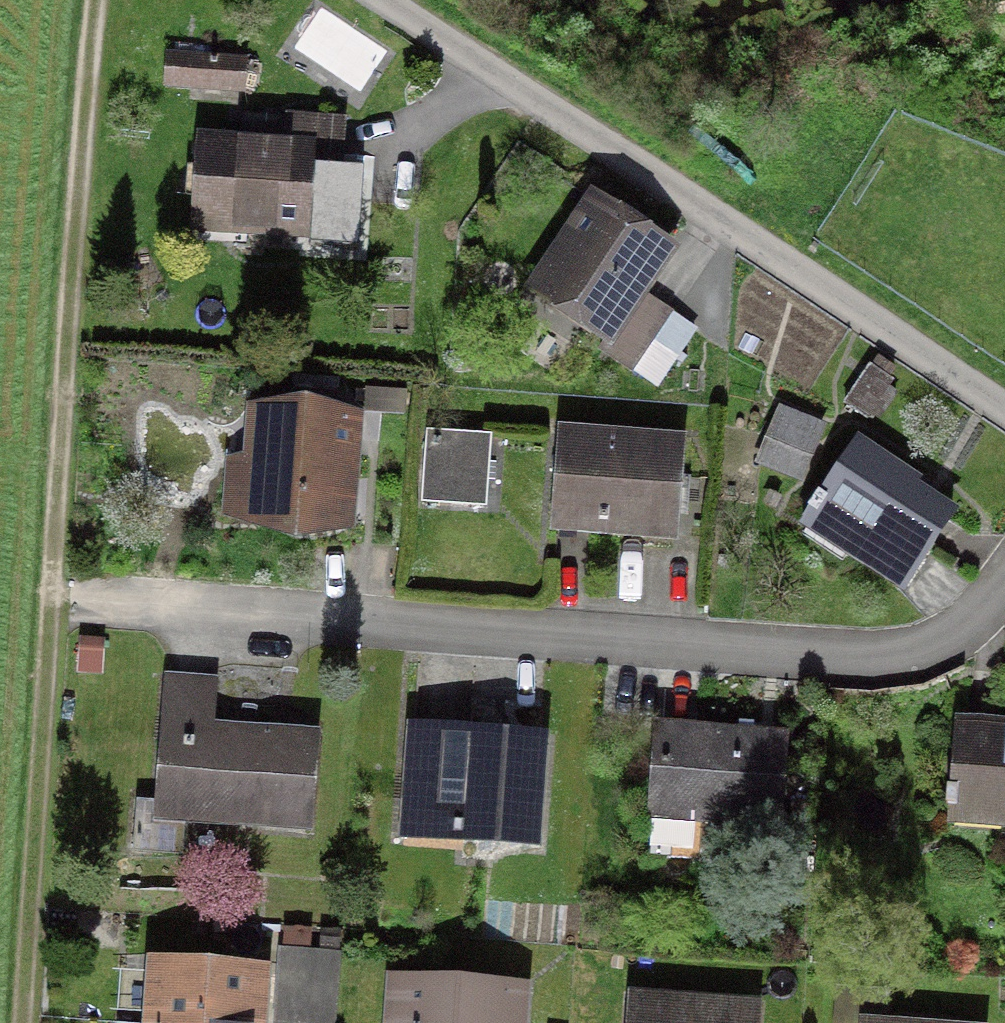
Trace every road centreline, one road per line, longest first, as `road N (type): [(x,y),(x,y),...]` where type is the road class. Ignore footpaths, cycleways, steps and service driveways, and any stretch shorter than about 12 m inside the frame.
road 1 (track): [(97,0),(54,608),(36,1022)]
road 2 (residential): [(54,608),(880,661),(960,631),(1004,596)]
road 3 (residential): [(1004,418),(387,0)]

